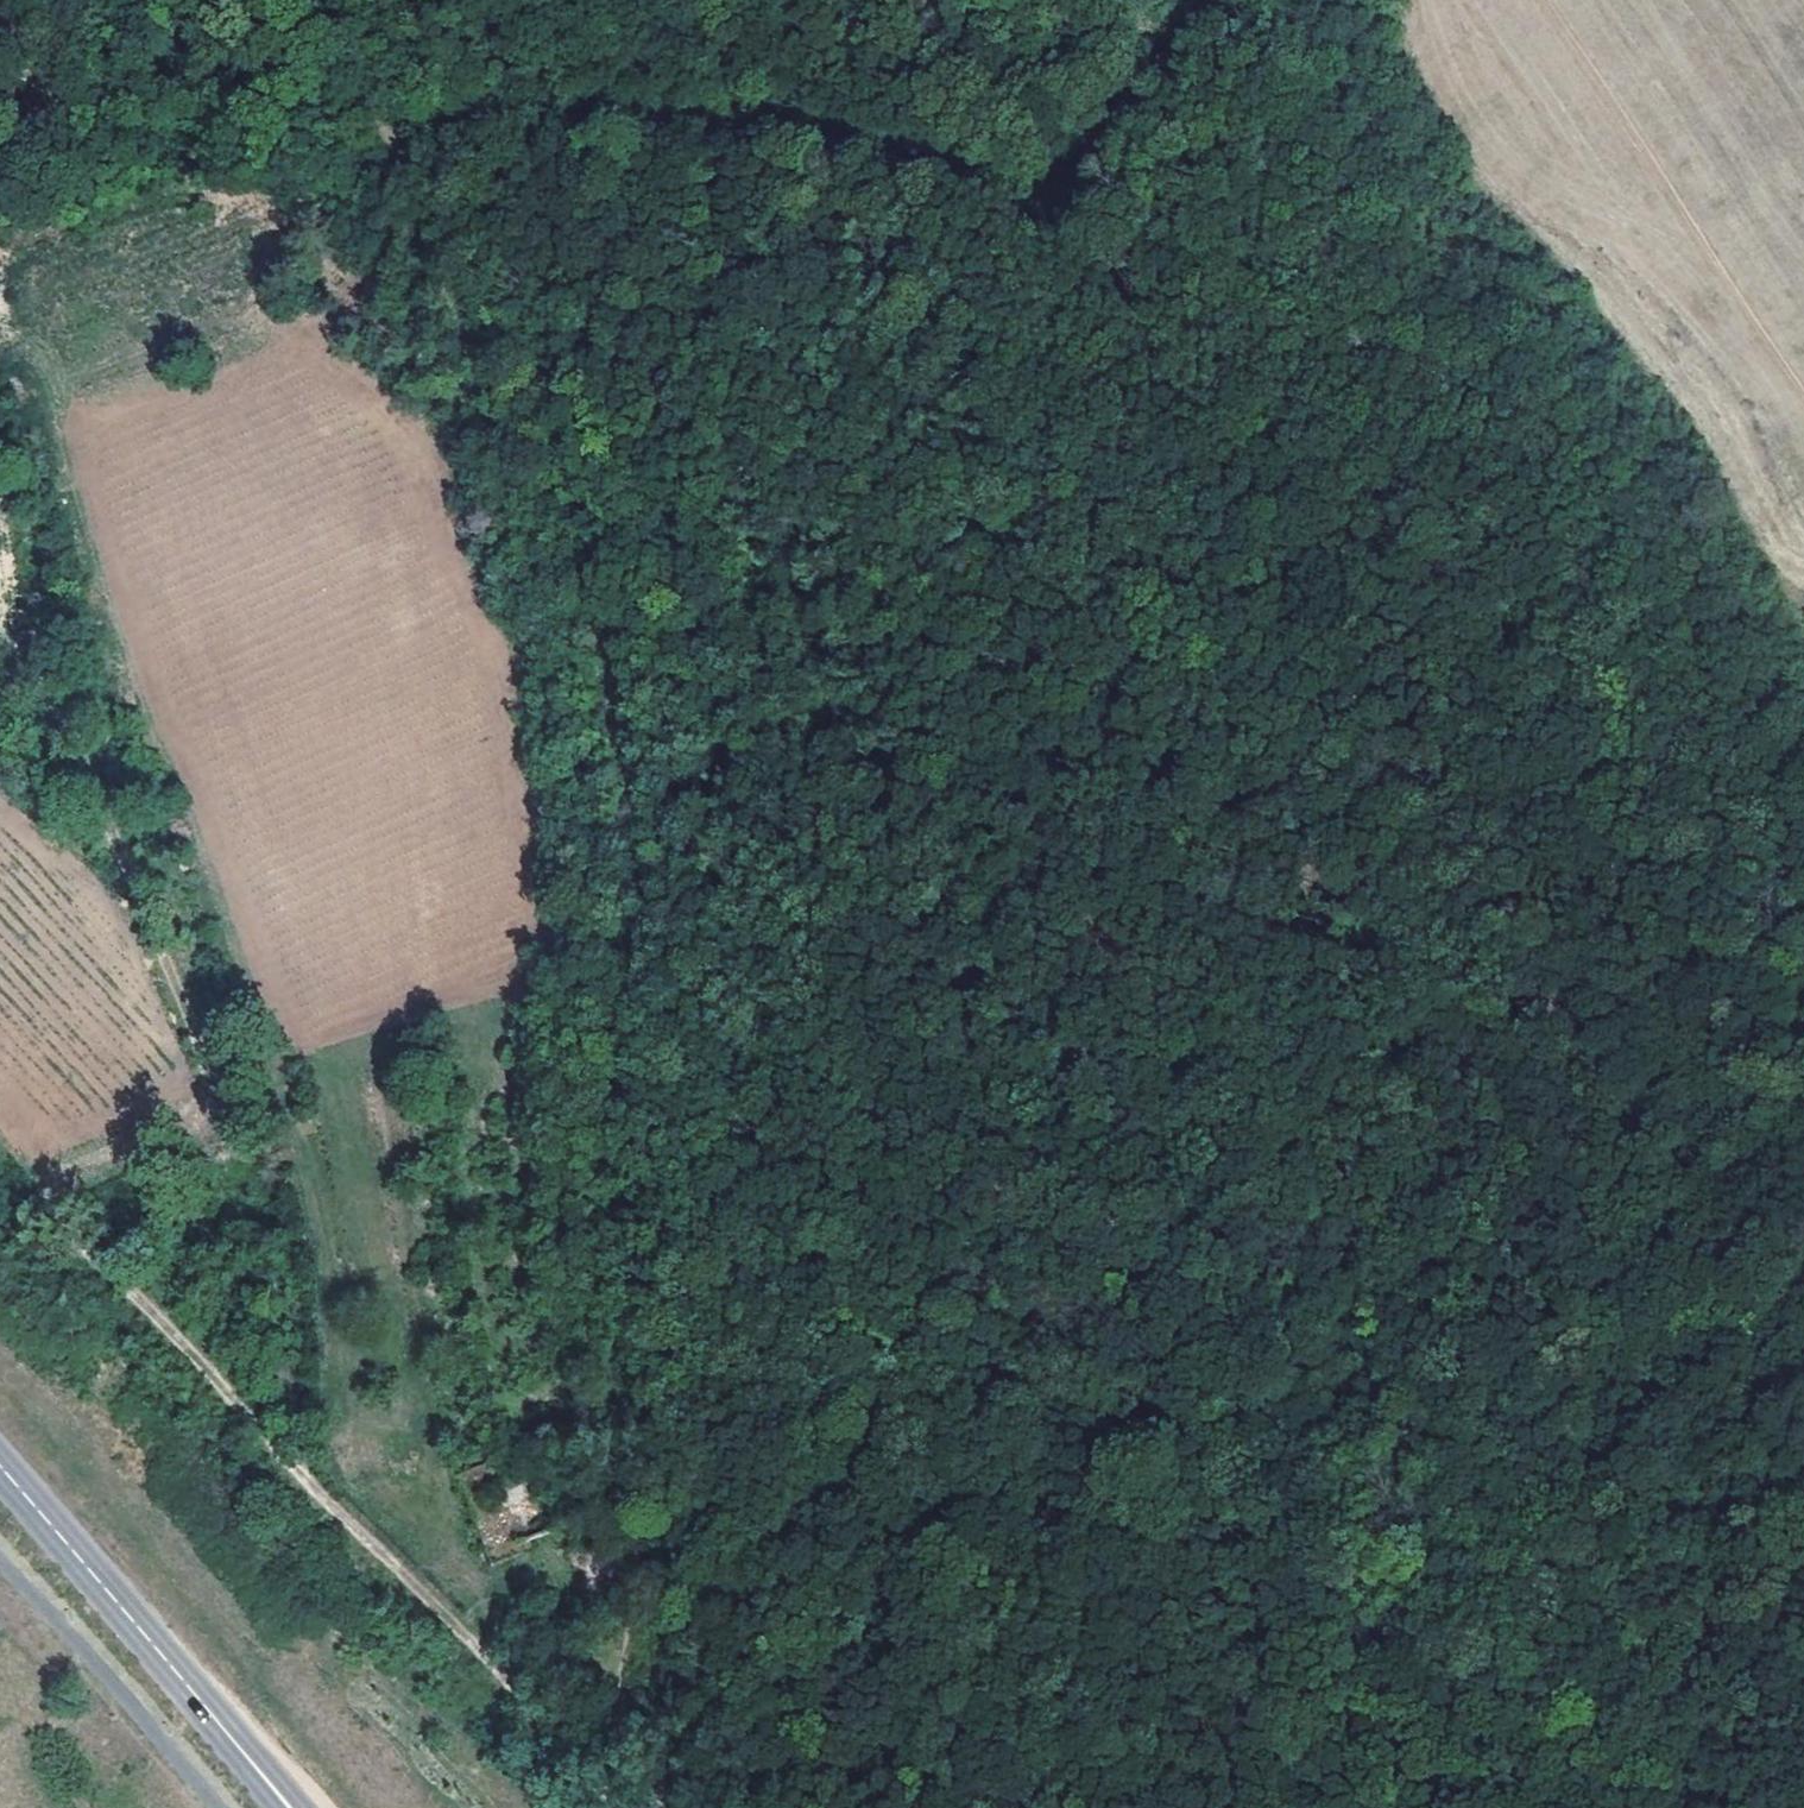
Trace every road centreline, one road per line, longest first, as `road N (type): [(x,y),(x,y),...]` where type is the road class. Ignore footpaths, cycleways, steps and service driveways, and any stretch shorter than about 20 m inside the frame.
road 1 (track): [(1803,403),(1534,0)]
road 2 (secondary): [(0,1466),(290,1807)]

